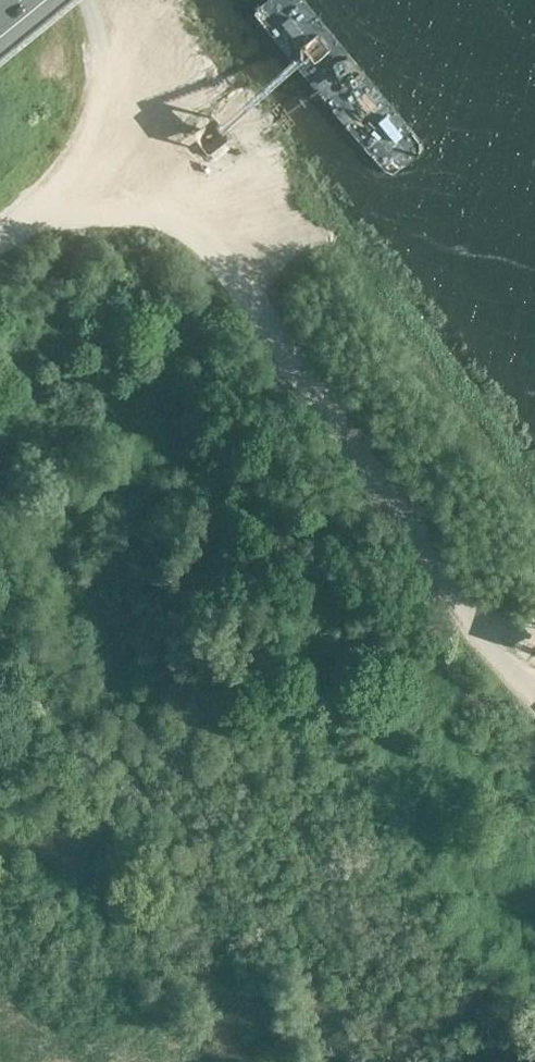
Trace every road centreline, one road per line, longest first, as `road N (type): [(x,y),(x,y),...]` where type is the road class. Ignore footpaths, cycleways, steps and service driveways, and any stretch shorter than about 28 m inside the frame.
road 1 (track): [(96,105),(176,215)]

